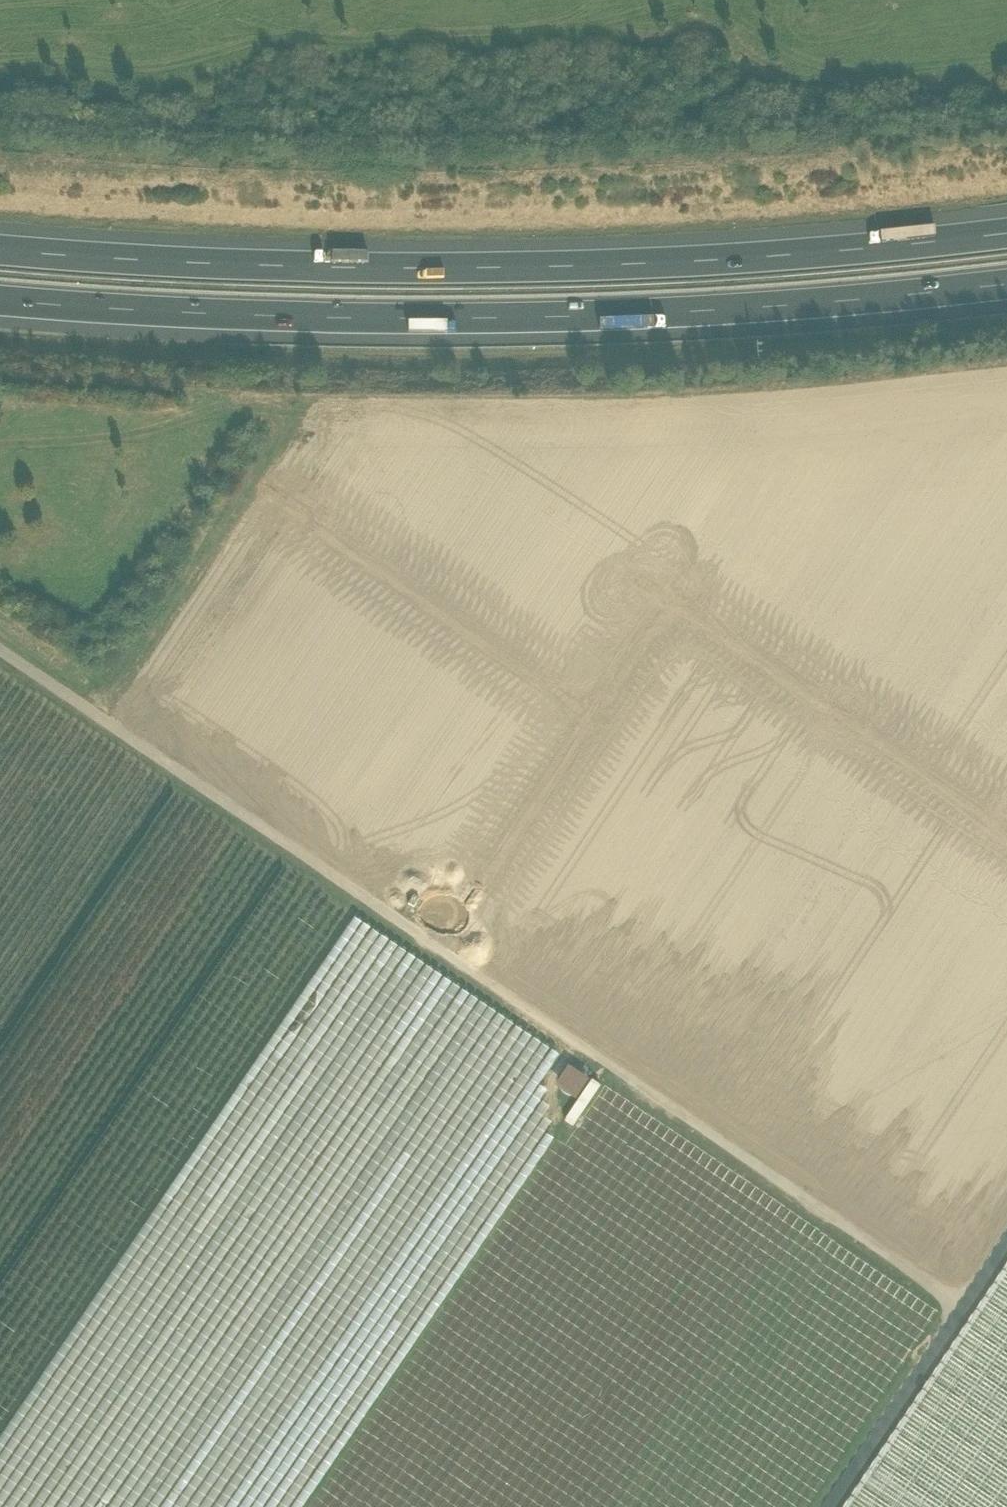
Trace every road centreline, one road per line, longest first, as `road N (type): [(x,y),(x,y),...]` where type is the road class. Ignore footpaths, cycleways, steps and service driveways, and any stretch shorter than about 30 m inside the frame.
road 1 (track): [(964,1305),(0,652)]
road 2 (motorway): [(0,297),(349,317),(538,318),(790,305),(1006,282)]
road 3 (motorway): [(1006,234),(790,257),(535,269),(144,260),(0,248)]
road 4 (track): [(829,1506),(964,1305)]

